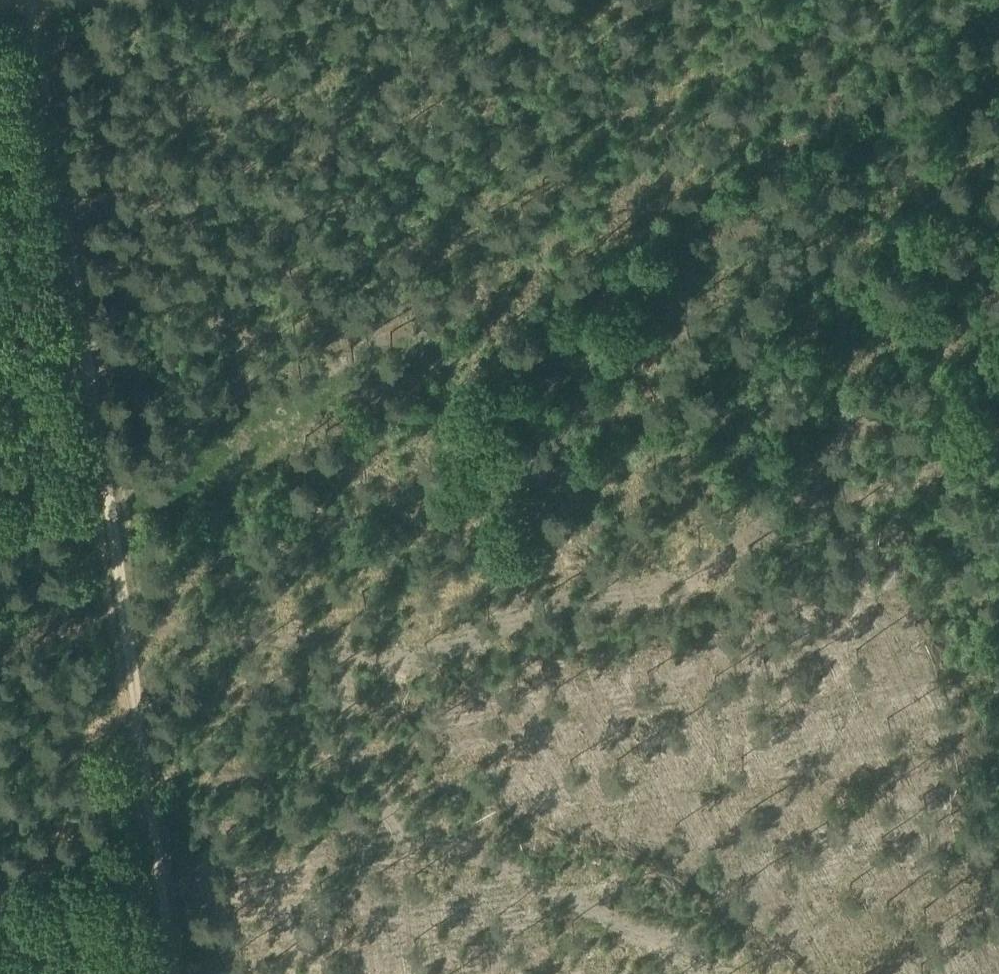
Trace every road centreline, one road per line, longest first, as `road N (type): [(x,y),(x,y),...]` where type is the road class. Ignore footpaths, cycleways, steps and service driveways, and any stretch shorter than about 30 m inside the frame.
road 1 (track): [(39,0),(190,973)]

